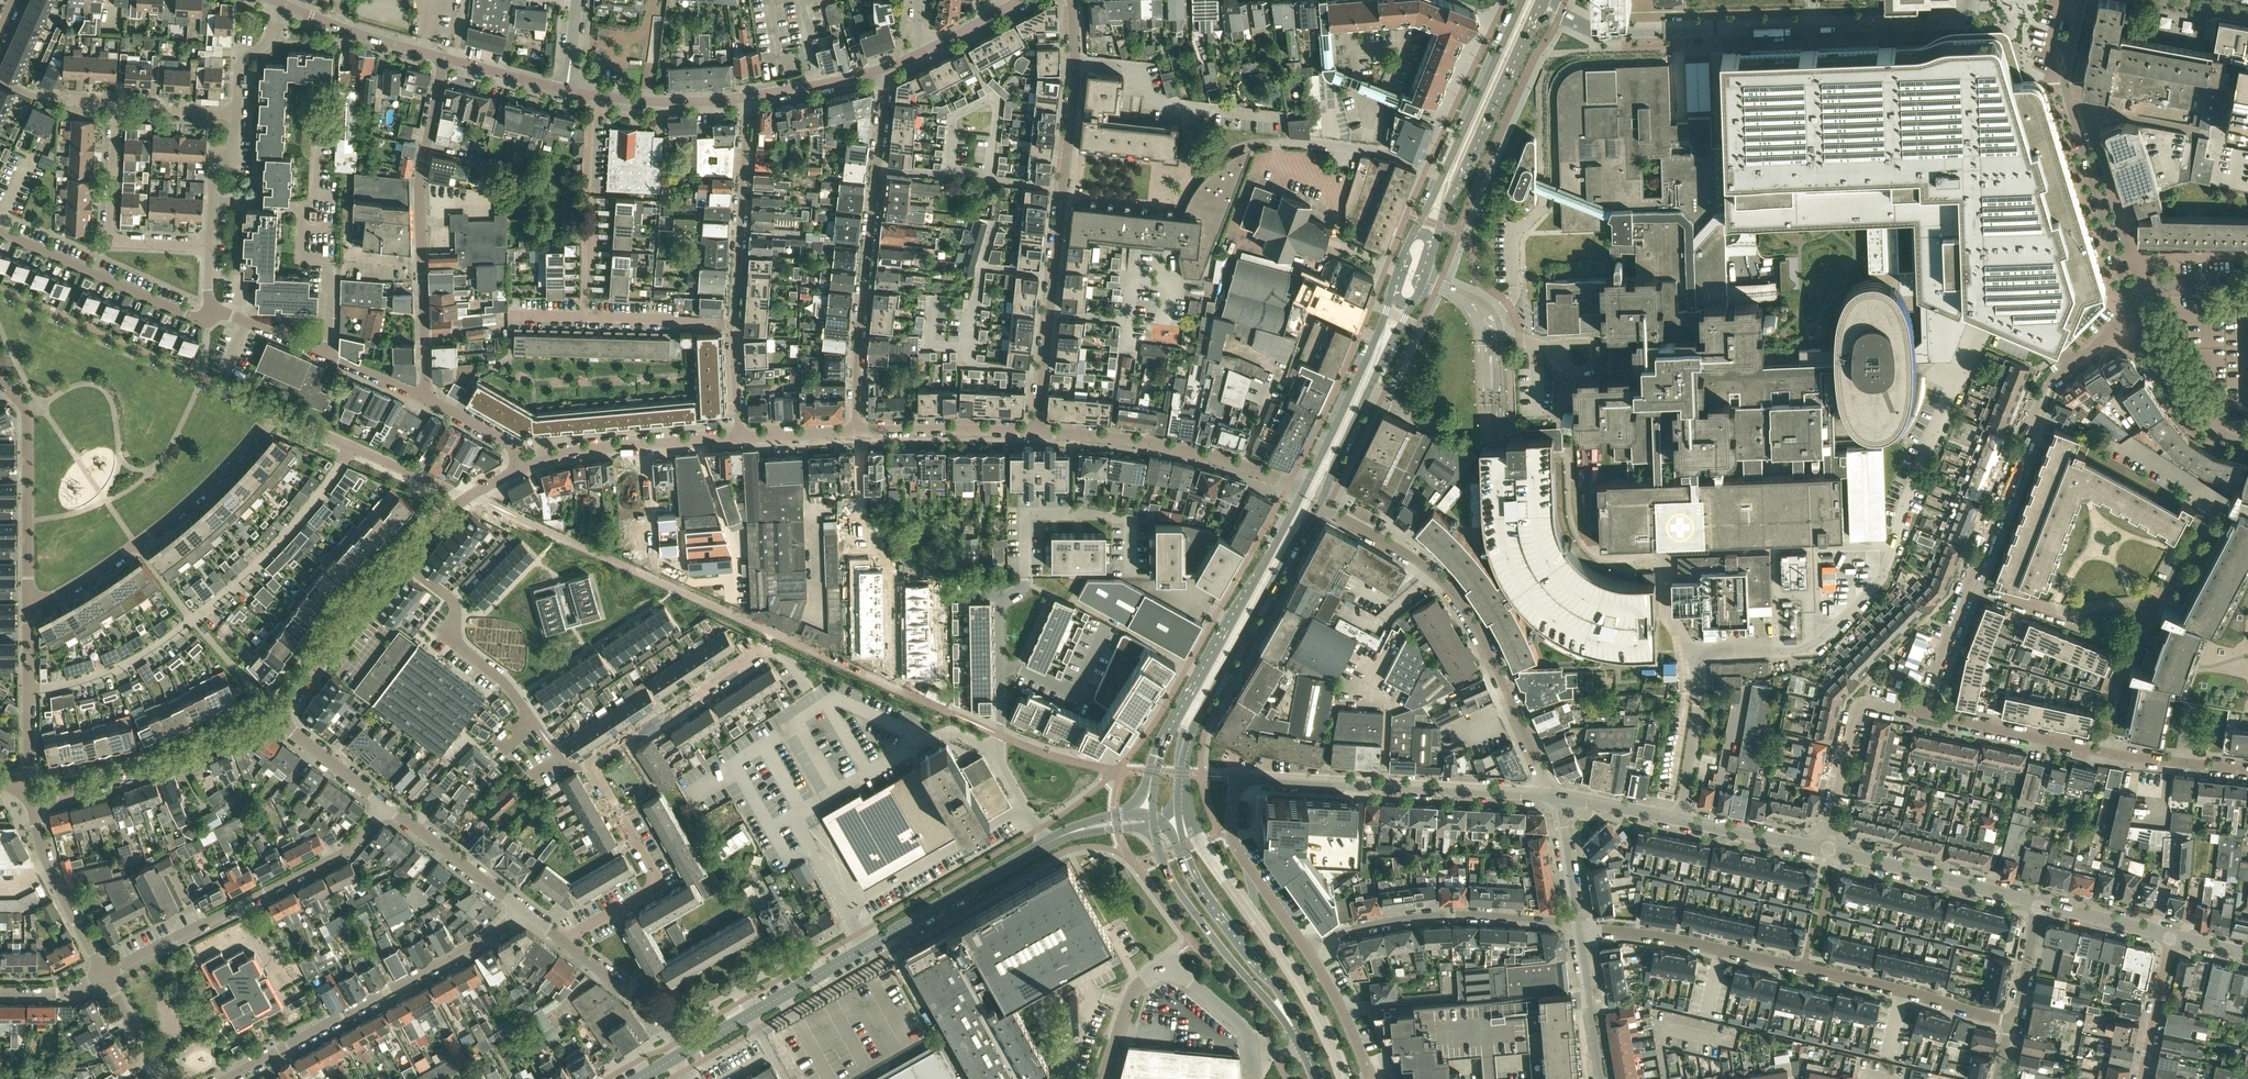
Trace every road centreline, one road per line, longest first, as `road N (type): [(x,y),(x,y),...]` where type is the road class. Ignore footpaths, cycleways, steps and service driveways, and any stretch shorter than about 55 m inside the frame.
road 1 (residential): [(1578,926),(1720,950),(2009,1022)]
road 2 (residential): [(1038,432),(1074,82),(1072,0)]
road 3 (tertiary): [(687,1051),(1055,838)]
road 4 (residential): [(1315,503),(1446,585),(1471,619),(1557,798)]
road 5 (unclassified): [(1616,31),(1960,19),(1971,0)]
road 6 (residential): [(1557,798),(1253,780),(1235,794),(1232,830)]
road 7 (residential): [(881,69),(857,431)]
road 8 (residential): [(444,58),(420,178),(420,397)]
road 9 (residential): [(528,915),(231,1078)]
road 10 (residential): [(1921,713),(2042,397)]
road 11 (residential): [(105,972),(356,843),(384,804)]
road 12 (secondary): [(1179,792),(1198,717),(1315,503)]
road 13 (residential): [(275,410),(241,456),(183,509),(74,589),(29,606)]
road 14 (residential): [(2082,0),(2065,88),(2133,307)]
road 15 (residential): [(399,556),(453,602),(461,648),(504,684),(563,765),(592,765)]
road 16 (secondary): [(1303,492),(1160,757)]
road 17 (residential): [(1578,926),(1437,915),(1324,937),(1306,949)]
road 18 (unclassified): [(1038,432),(1165,446),(1303,492)]
road 19 (residential): [(1825,850),(1557,798)]
road 20 (secondary): [(1523,0),(1410,238)]
road 21 (unclassified): [(29,798),(122,779),(276,713)]
road 22 (residential): [(561,941),(660,884),(592,765)]
road 23 (residential): [(592,765),(764,649),(803,669)]
road 24 (secondary): [(1157,844),(1184,898),(1303,1046)]
road 25 (secondary): [(1435,247),(1445,209),(1531,26)]
road 26 (residential): [(29,606),(26,409),(0,379)]
road 27 (residential): [(213,308),(206,318),(192,317),(0,231)]
road 28 (residential): [(893,659),(893,575),(866,531),(857,431)]
road 29 (residential): [(211,247),(111,236),(116,108)]
road 30 (residential): [(732,325),(746,97)]
road 31 (secondary): [(1315,503),(1415,300)]
road 32 (residential): [(420,397),(213,308)]
road 33 (residential): [(2040,903),(1825,850)]
road 34 (secondary): [(1303,1046),(1286,1003),(1189,858)]
road 35 (secondary): [(1391,290),(1303,492)]
road 36 (unclassified): [(525,468),(578,450),(740,437)]
road 37 (residential): [(458,501),(275,410)]
road 38 (residential): [(1825,850),(1859,715),(1883,705),(1921,713)]
road 39 (unclassified): [(276,713),(353,604),(399,556)]
road 40 (residential): [(29,798),(29,606)]
road 41 (residential): [(105,972),(51,869),(29,798)]
road 42 (residential): [(2102,752),(1921,713)]
road 43 (residential): [(2102,752),(2115,686),(2172,584)]
road 44 (residential): [(2133,307),(2158,366),(2189,408),(2247,442)]
road 45 (unclassified): [(528,915),(384,804)]
road 46 (unclassified): [(857,431),(1038,432)]
road 47 (residential): [(746,97),(647,101),(567,89)]
road 48 (unclassified): [(687,1051),(671,1024),(561,941)]
road 49 (residential): [(444,58),(284,5)]
road 50 (residential): [(1600,1078),(1578,926)]
road 51 (unclassified): [(732,325),(586,318)]
road 52 (residential): [(2247,770),(2102,752)]
road 53 (residential): [(2142,1078),(2173,936)]
road 54 (residential): [(1370,1078),(1306,949)]
road 55 (unclassified): [(384,804),(276,713)]
road 56 (residential): [(1306,949),(1232,830)]
road 57 (residential): [(746,97),(881,69)]
road 58 (residential): [(2173,936),(2040,903)]
road 59 (residential): [(211,247),(215,173),(236,138),(237,116)]
road 60 (unclassified): [(1252,1062),(1243,1026),(1166,966)]
road 61 (unclassified): [(1106,1078),(1135,989),(1166,966)]
road 62 (residential): [(1578,926),(1557,798)]
road 63 (residential): [(525,468),(508,443),(420,397)]
road 64 (residential): [(567,89),(444,58)]
road 65 (residential): [(237,116),(241,66),(270,38),(284,5)]
road 66 (residential): [(2009,1022),(2040,903)]
road 67 (residential): [(237,116),(116,108)]
road 68 (residential): [(163,1078),(105,972)]
road 69 (unclassified): [(2247,279),(2175,283),(2133,307)]

